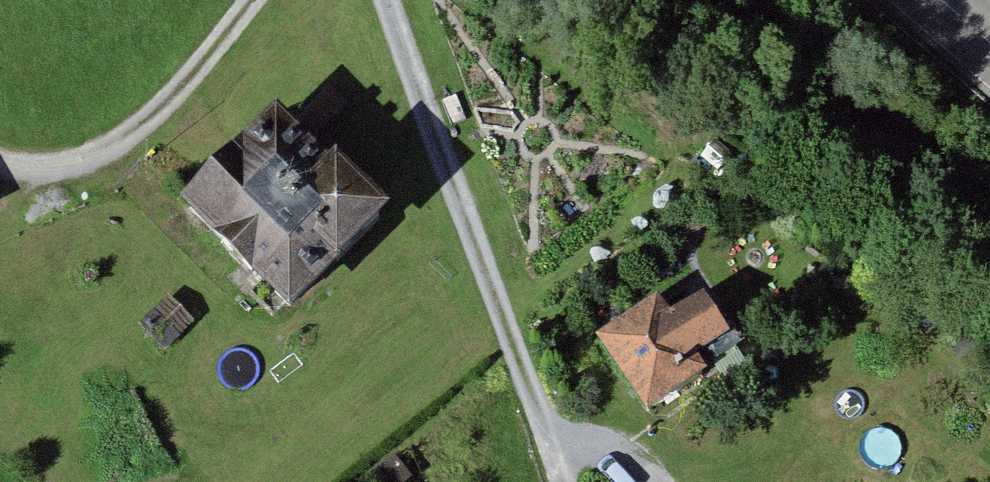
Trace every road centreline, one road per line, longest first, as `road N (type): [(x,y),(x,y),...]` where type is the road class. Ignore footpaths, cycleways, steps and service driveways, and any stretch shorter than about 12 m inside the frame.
road 1 (track): [(562,481),(389,0)]
road 2 (track): [(0,161),(31,172),(98,157),(151,114),(253,0)]

